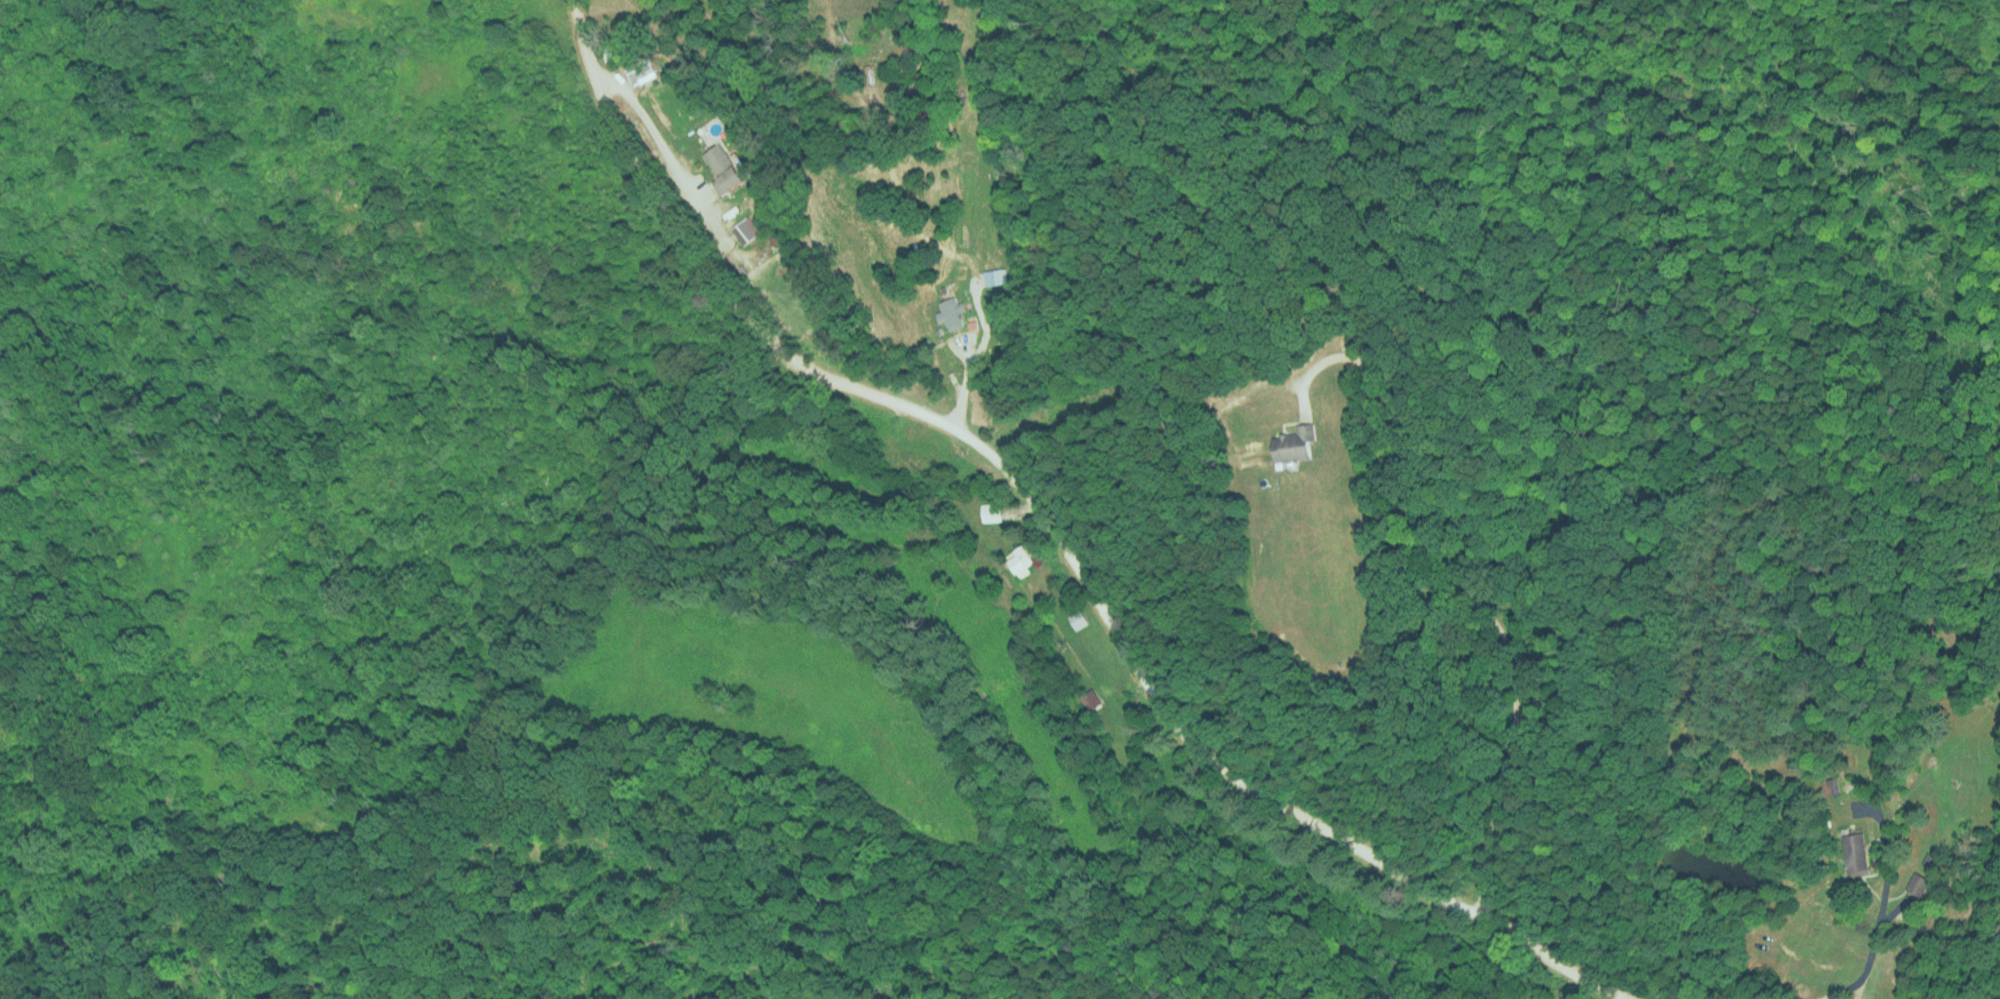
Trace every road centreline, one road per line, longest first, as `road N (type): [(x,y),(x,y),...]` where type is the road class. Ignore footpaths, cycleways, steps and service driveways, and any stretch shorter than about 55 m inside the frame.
road 1 (residential): [(556,0),(578,34),(632,180),(694,299),(787,399),(963,496),(1052,561),(1204,792),(1338,842),(1632,998)]

